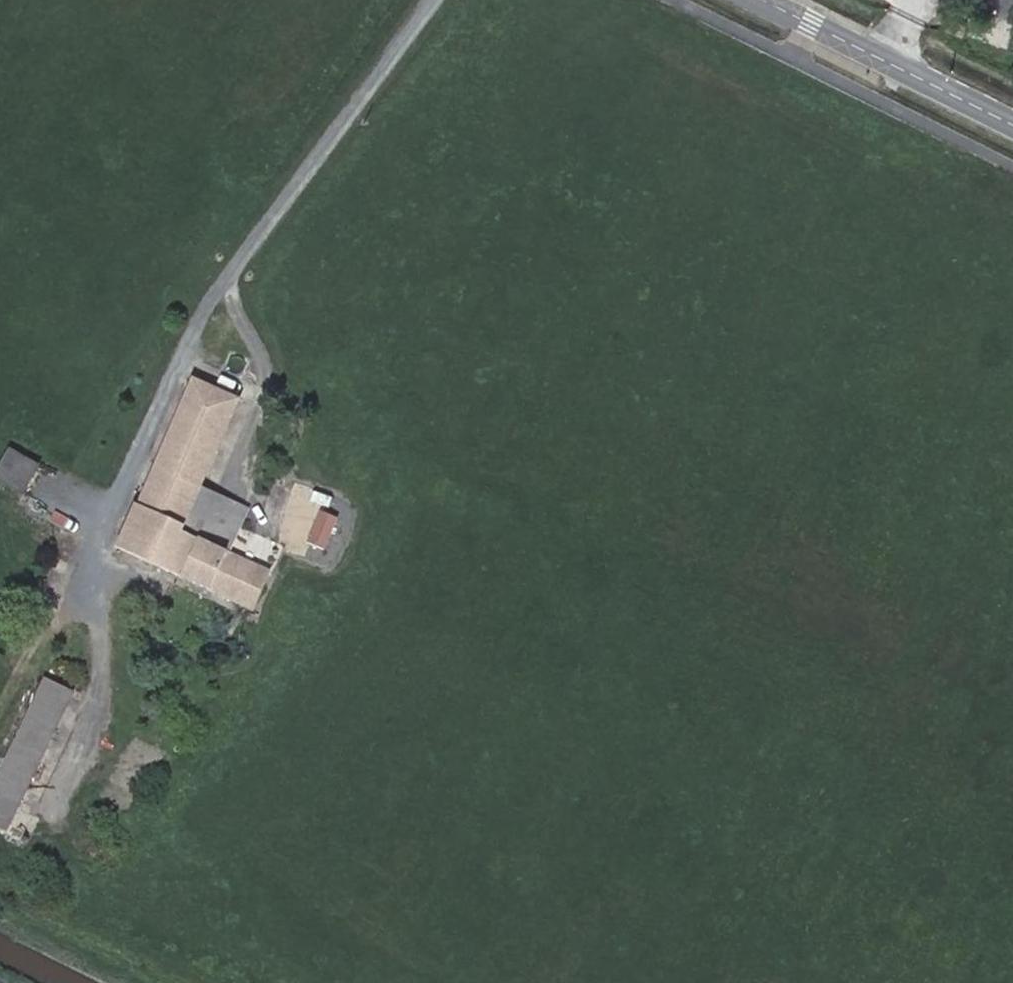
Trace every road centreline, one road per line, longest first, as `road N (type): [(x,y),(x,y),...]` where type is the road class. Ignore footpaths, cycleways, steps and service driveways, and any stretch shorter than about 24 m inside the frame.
road 1 (residential): [(1012,123),(761,0)]

